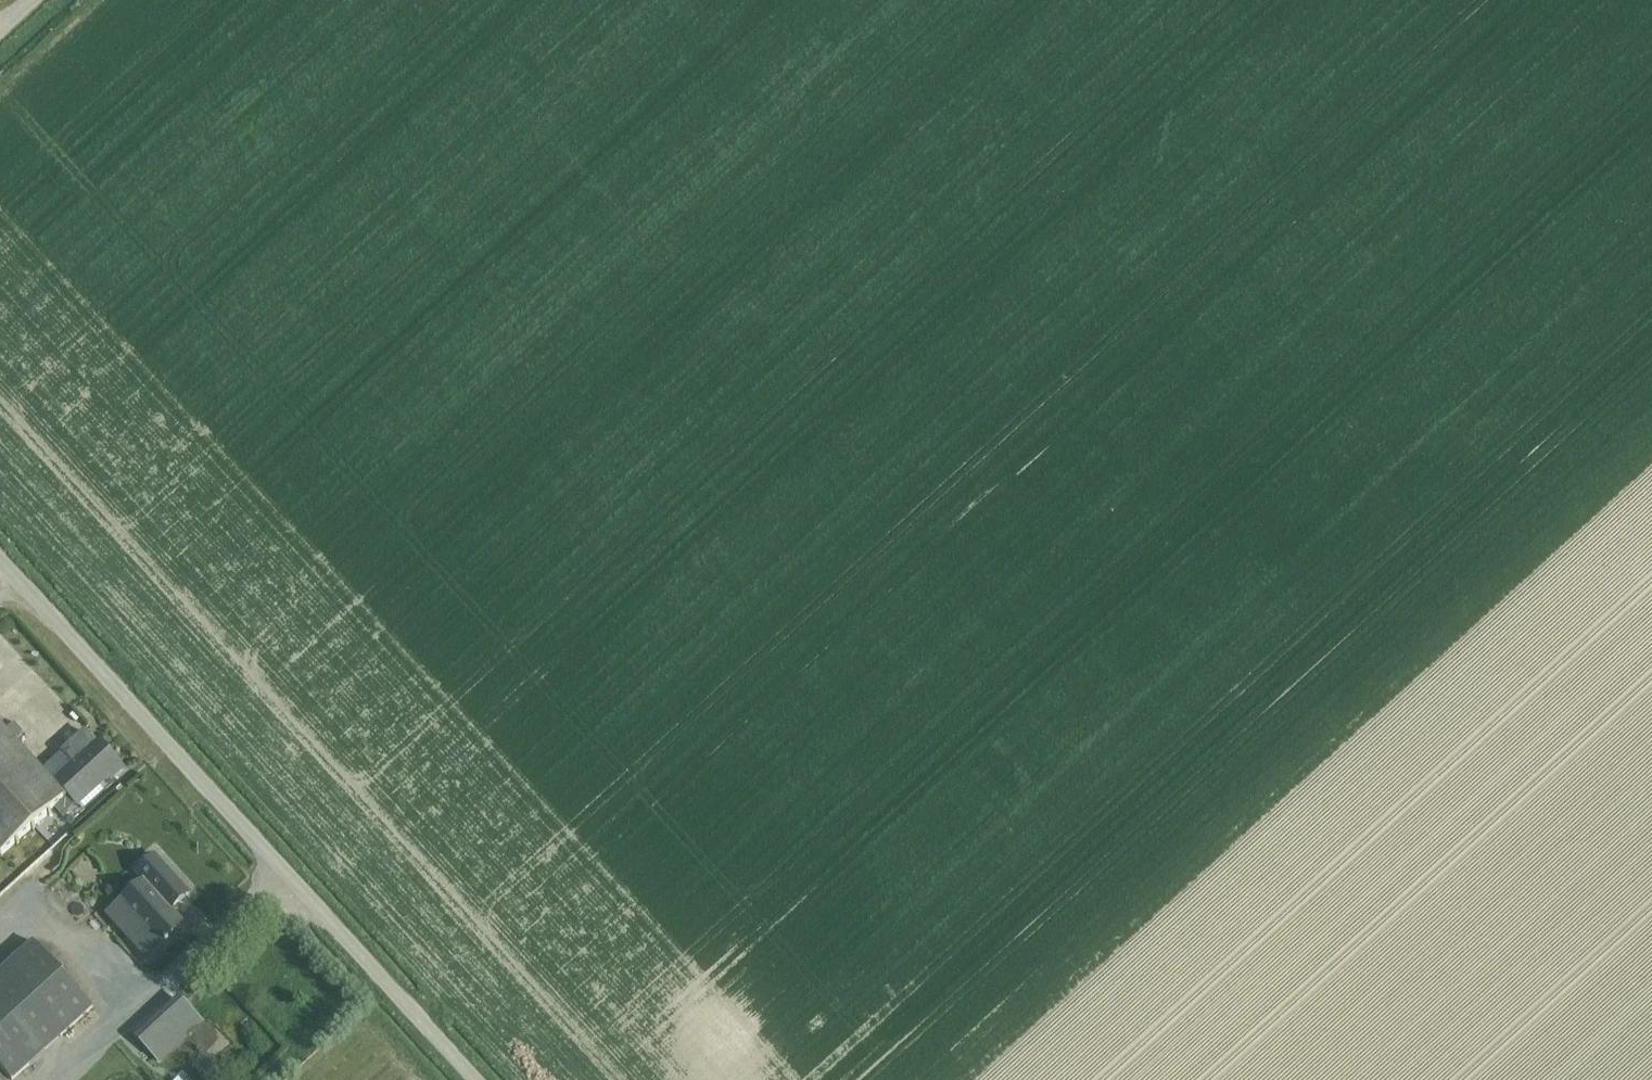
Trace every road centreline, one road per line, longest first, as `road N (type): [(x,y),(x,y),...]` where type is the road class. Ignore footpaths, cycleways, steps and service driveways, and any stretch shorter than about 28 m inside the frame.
road 1 (unclassified): [(477,1079),(0,554)]

